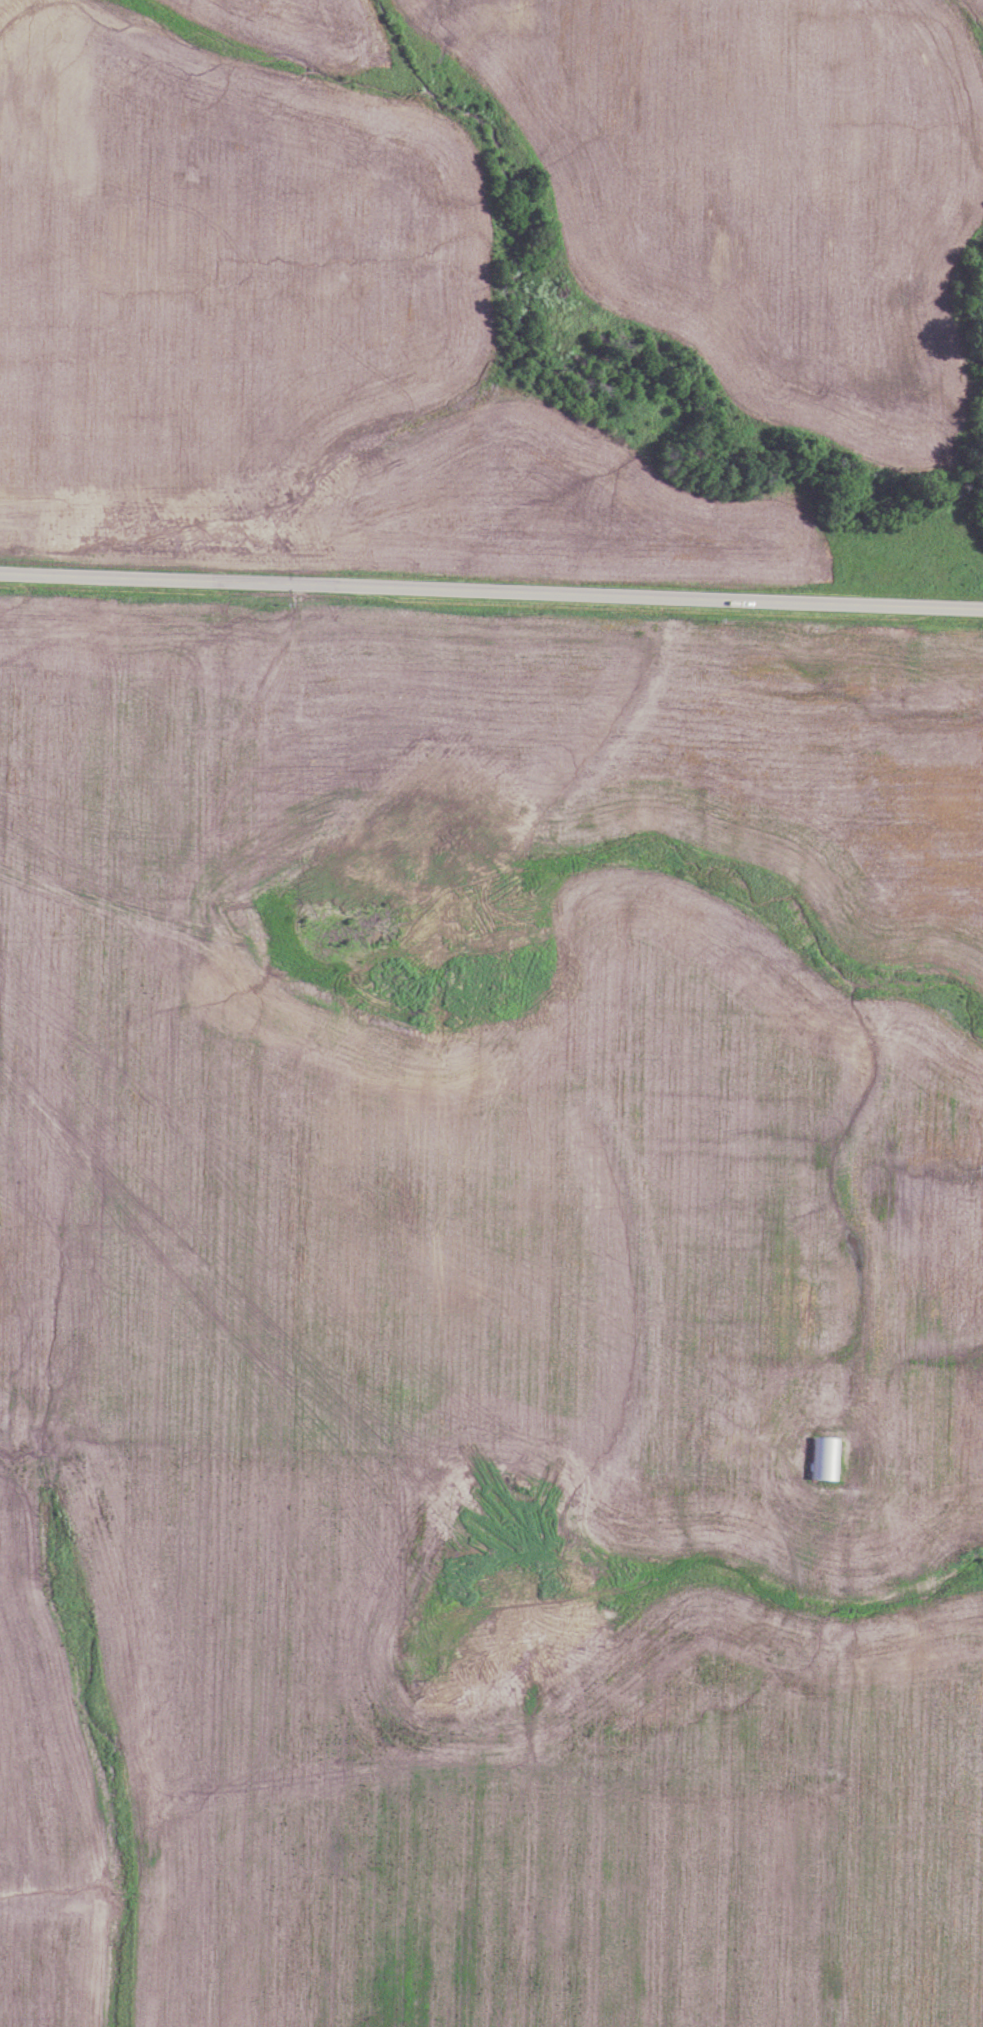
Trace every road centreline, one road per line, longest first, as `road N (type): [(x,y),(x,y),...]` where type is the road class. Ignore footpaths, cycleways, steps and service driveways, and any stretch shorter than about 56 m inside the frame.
road 1 (secondary): [(982,608),(0,573)]

